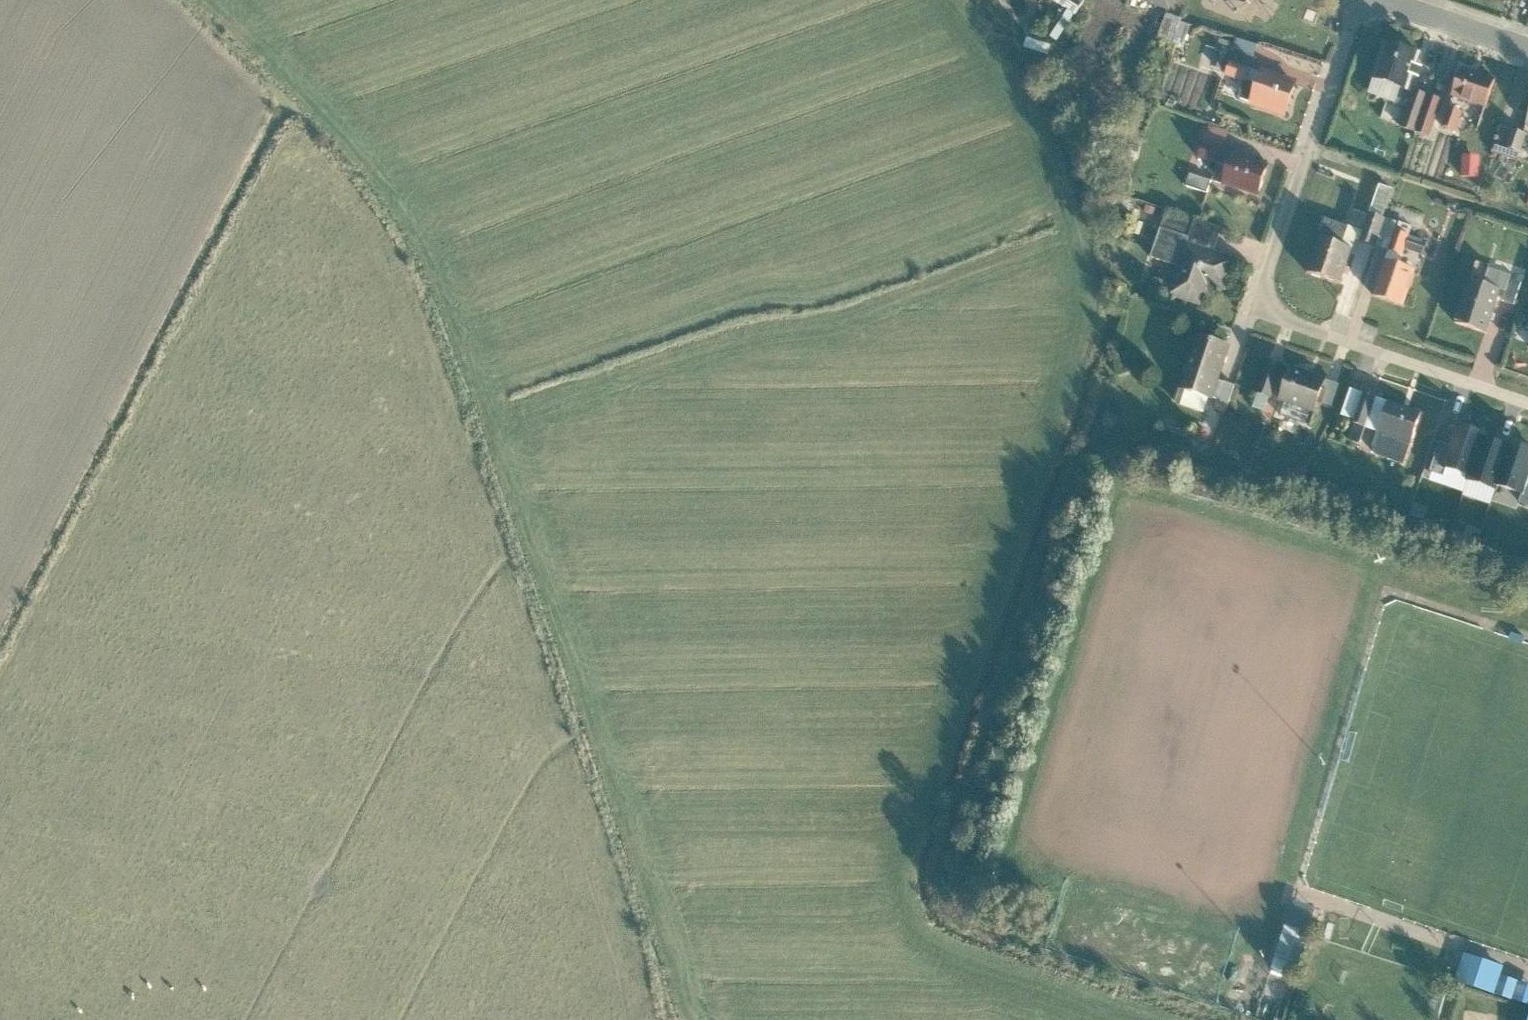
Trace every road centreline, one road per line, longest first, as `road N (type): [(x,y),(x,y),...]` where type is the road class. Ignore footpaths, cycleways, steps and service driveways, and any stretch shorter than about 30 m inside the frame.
road 1 (residential): [(1360,0),(1259,314),(1527,406)]
road 2 (residential): [(1527,50),(1372,0)]

